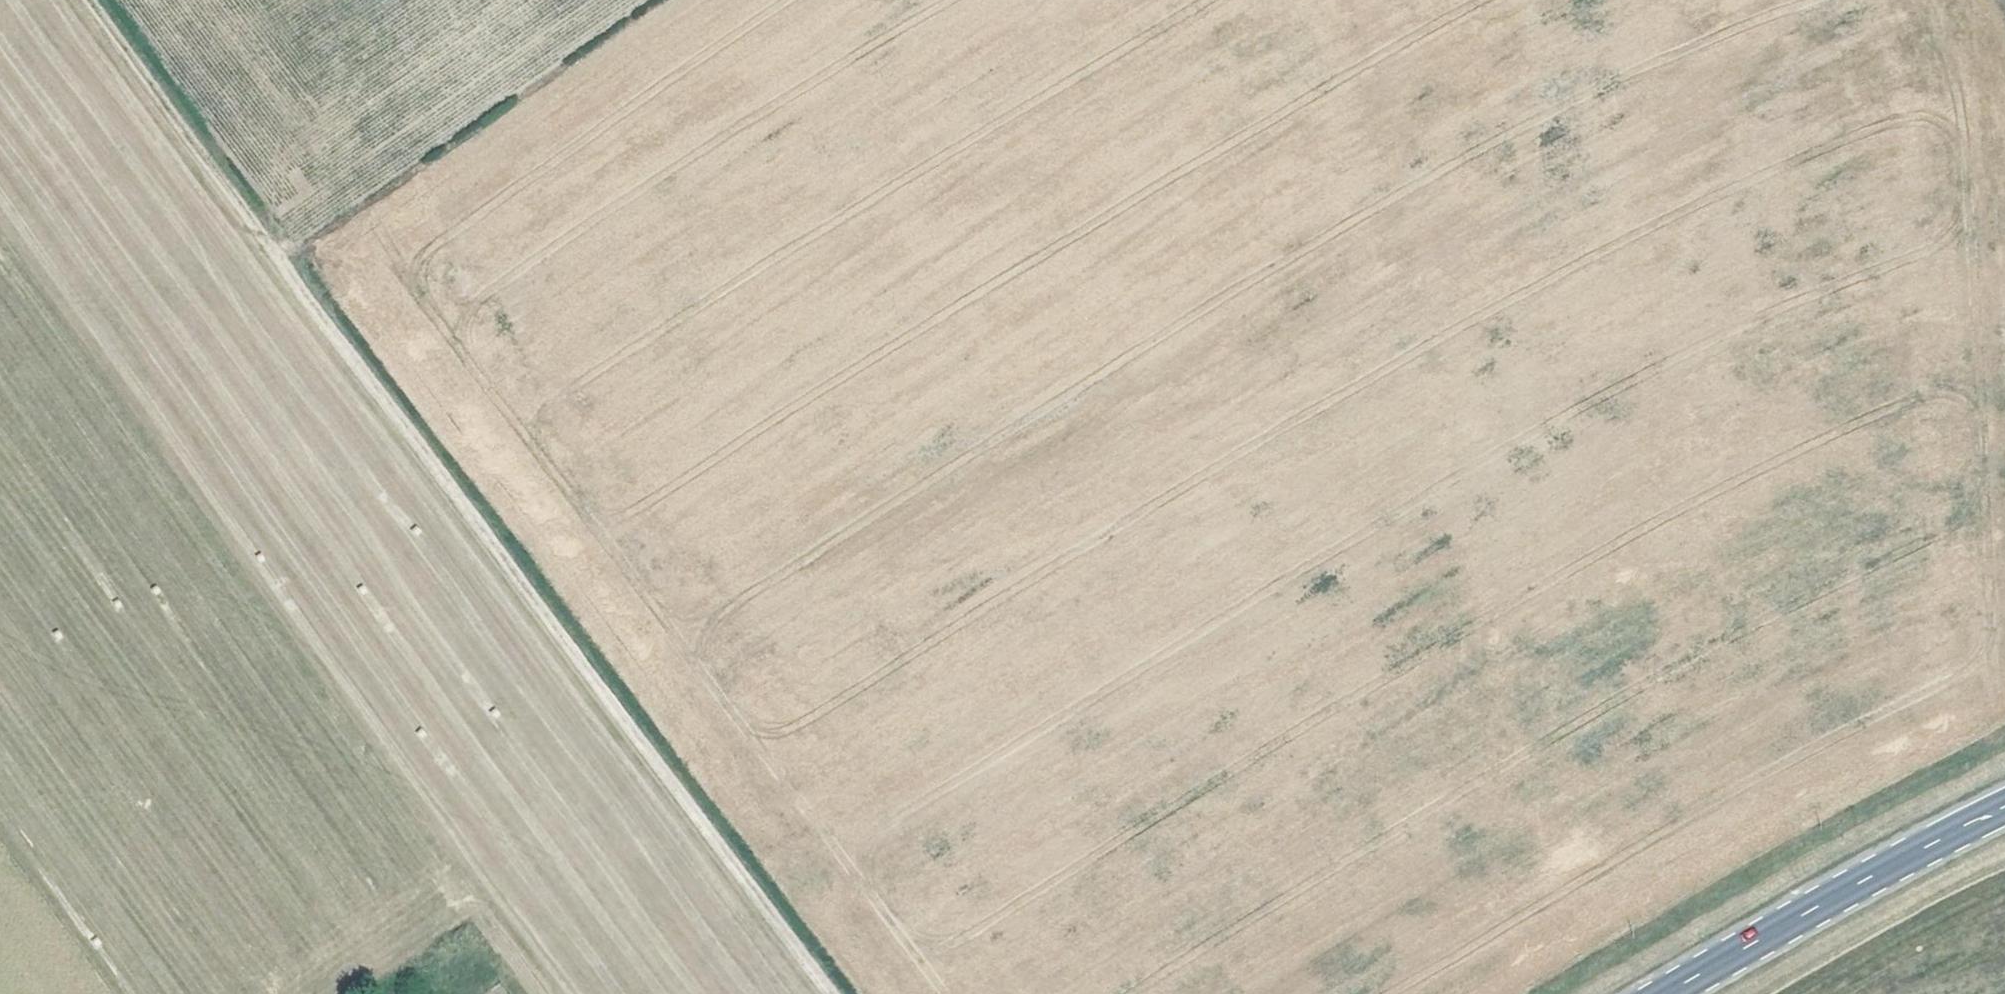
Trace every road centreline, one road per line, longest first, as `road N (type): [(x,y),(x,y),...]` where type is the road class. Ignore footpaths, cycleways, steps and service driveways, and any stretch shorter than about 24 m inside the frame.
road 1 (track): [(829,993),(85,0)]
road 2 (primary): [(2004,807),(1664,993)]

